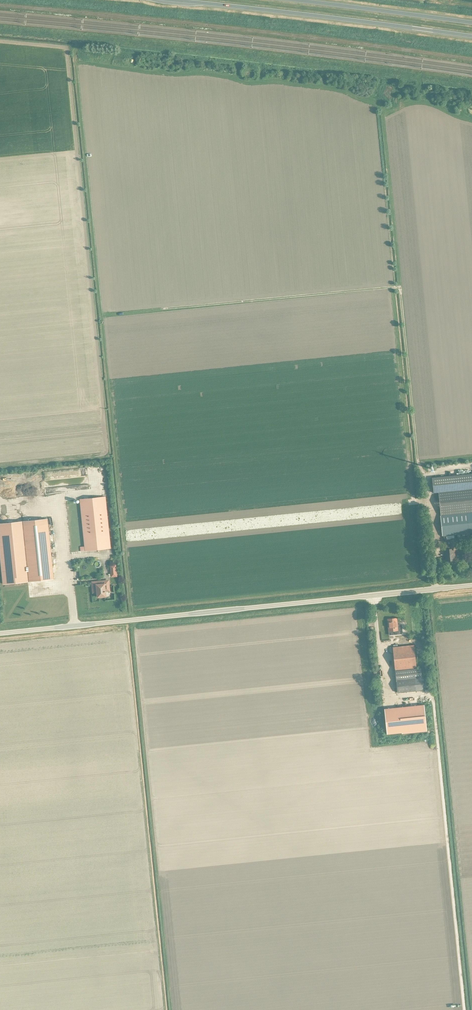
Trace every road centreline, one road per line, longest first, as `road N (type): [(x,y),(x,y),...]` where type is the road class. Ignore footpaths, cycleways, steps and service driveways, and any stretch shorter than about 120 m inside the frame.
road 1 (track): [(0,5),(471,59)]
road 2 (unclassified): [(0,633),(471,585)]
road 3 (trunk): [(173,0),(471,36)]
road 4 (trunk): [(471,23),(297,0)]

